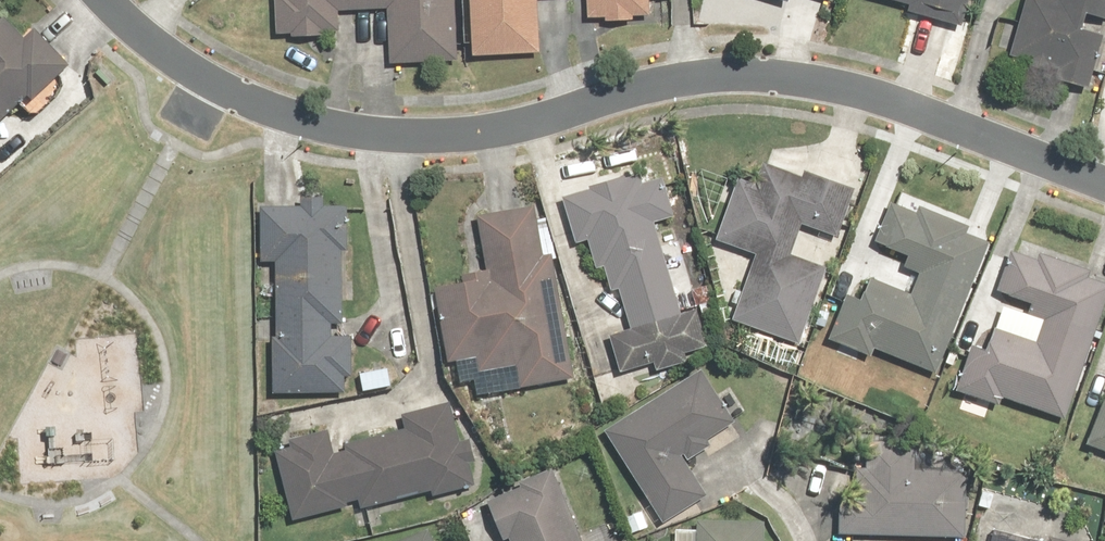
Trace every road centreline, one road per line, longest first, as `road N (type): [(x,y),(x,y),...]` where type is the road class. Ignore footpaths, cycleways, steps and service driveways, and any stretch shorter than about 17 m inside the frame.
road 1 (residential): [(106,0),(208,86),(317,126),(393,136),(491,132),(641,87),(731,75),(837,89),(1104,185)]

